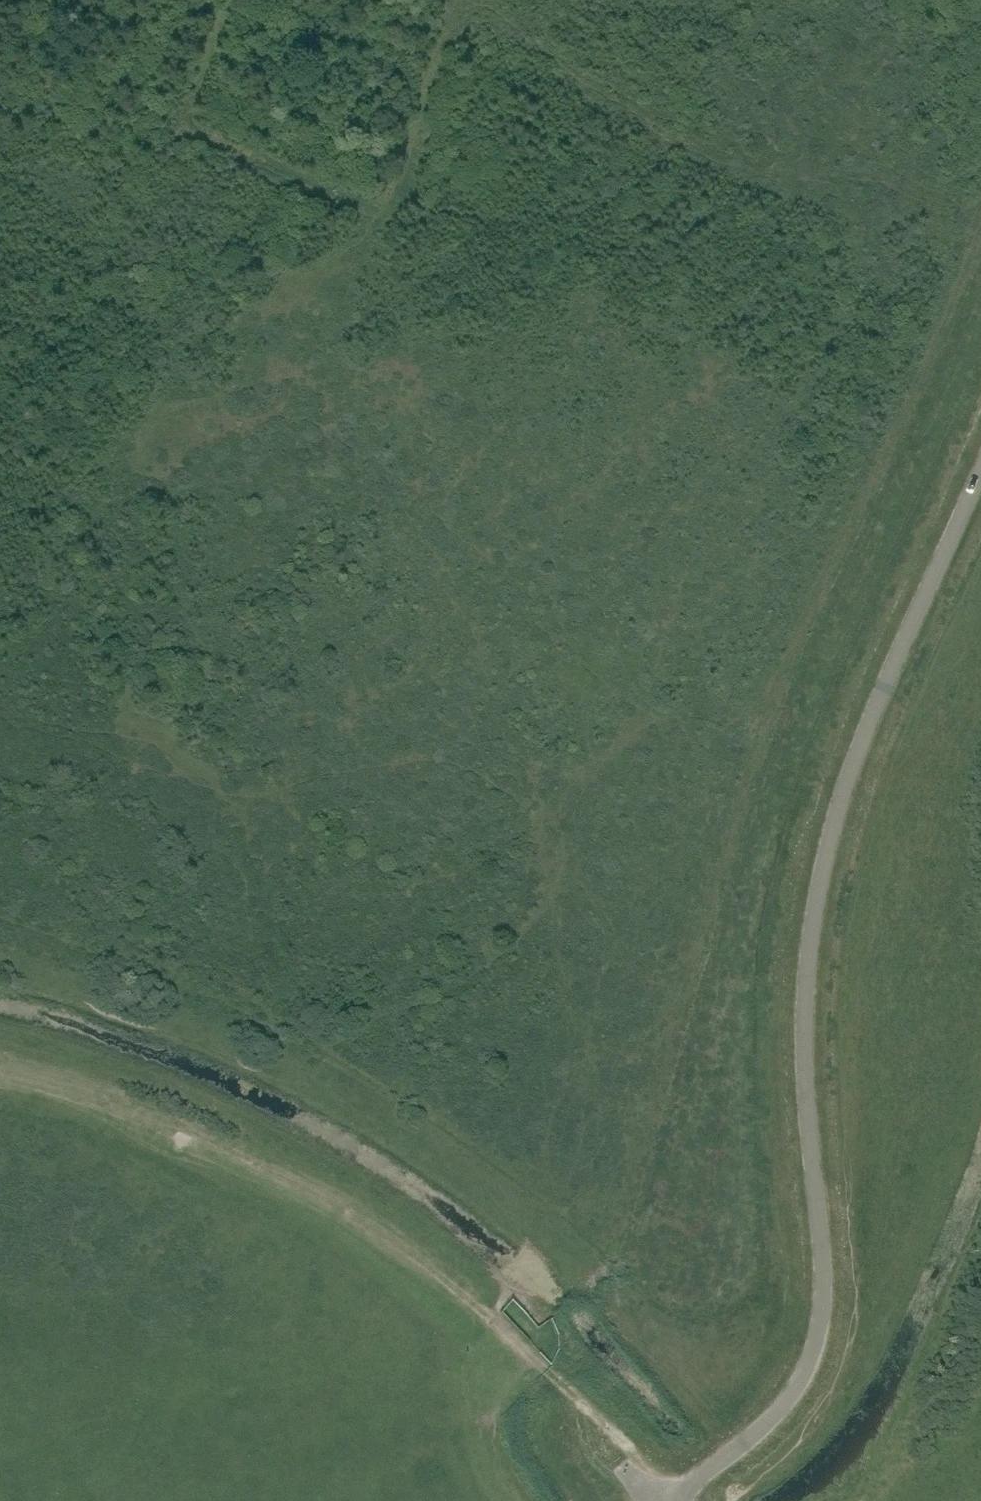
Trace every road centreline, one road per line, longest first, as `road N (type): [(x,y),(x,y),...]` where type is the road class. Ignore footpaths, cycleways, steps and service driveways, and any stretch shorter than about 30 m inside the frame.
road 1 (unclassified): [(662,1500),(771,1421),(814,1347),(822,1276),(804,1029),(814,904),(850,770),(980,468)]
road 2 (track): [(0,1073),(171,1128),(354,1219),(477,1307),(547,1372),(649,1500)]

